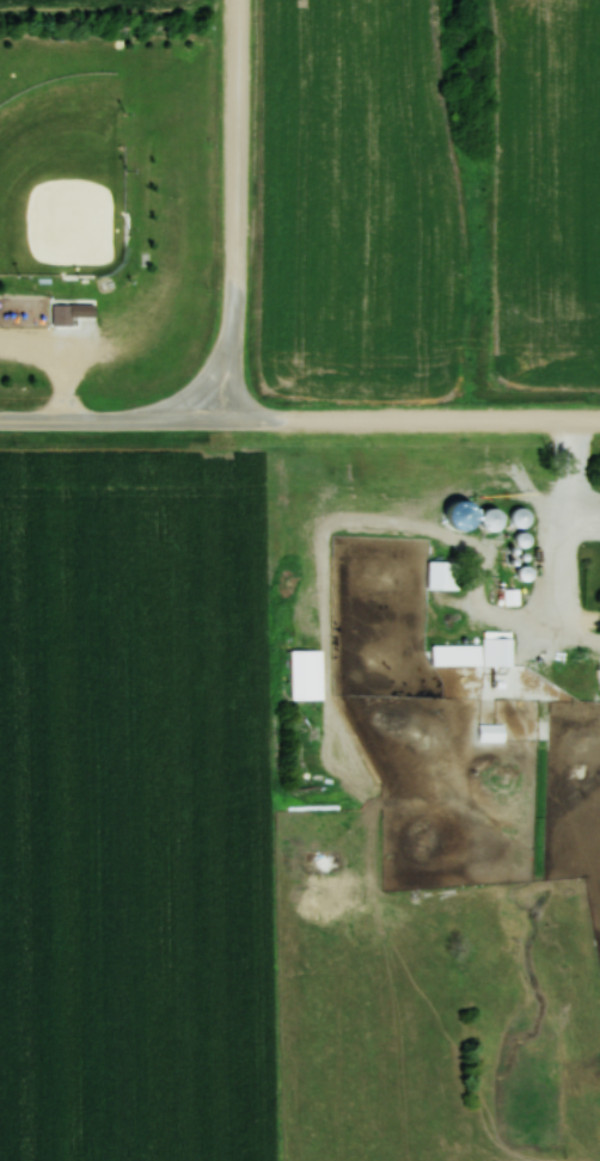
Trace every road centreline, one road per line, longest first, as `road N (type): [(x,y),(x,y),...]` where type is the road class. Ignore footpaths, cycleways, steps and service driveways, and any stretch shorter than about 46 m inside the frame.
road 1 (tertiary): [(235,423),(237,0)]
road 2 (residential): [(235,423),(599,423)]
road 3 (tertiary): [(0,421),(235,423)]

